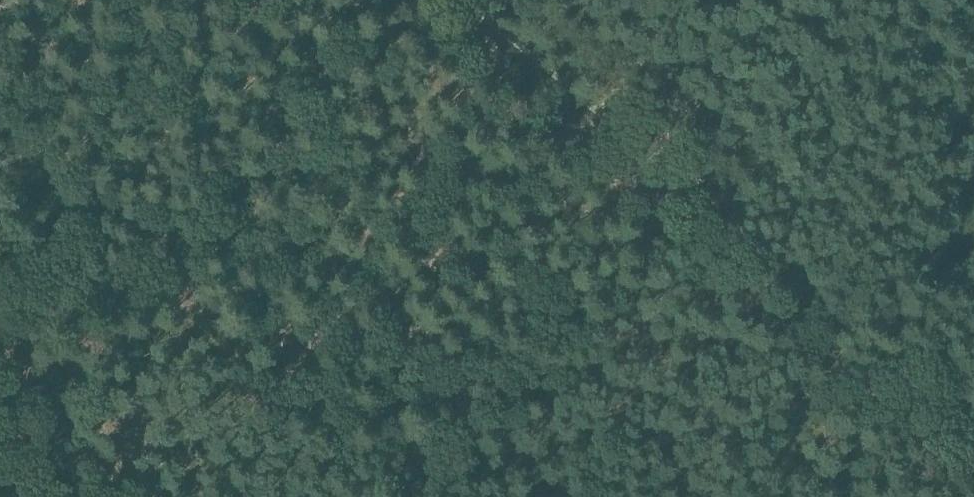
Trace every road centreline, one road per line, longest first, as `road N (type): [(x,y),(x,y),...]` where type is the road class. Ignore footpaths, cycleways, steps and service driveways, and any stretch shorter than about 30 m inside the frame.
road 1 (track): [(973,425),(813,294),(656,123),(522,0)]

